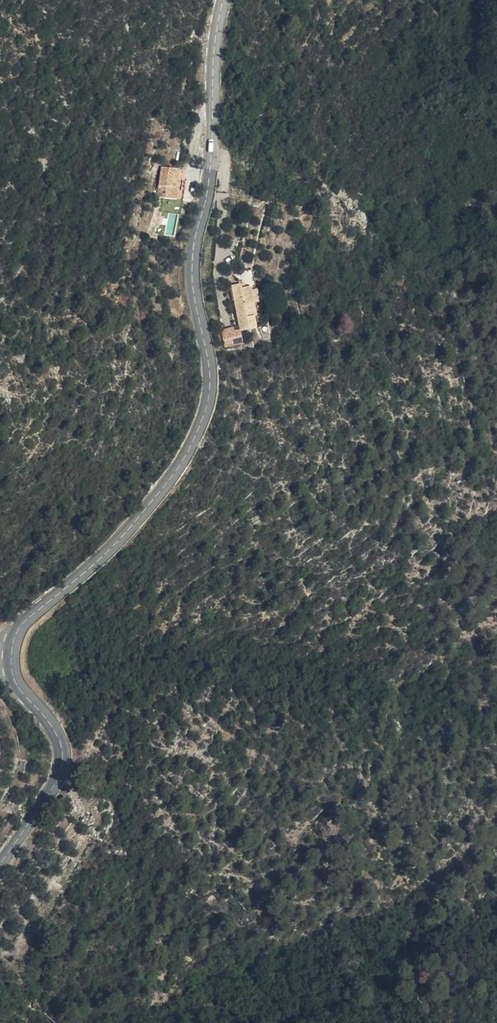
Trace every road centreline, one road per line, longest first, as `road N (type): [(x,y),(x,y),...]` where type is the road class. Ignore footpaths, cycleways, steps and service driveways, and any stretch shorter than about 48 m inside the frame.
road 1 (tertiary): [(0,864),(52,791),(63,756),(57,733),(11,666),(14,637),(167,482),(206,409),(194,258),(213,153),(224,0)]

